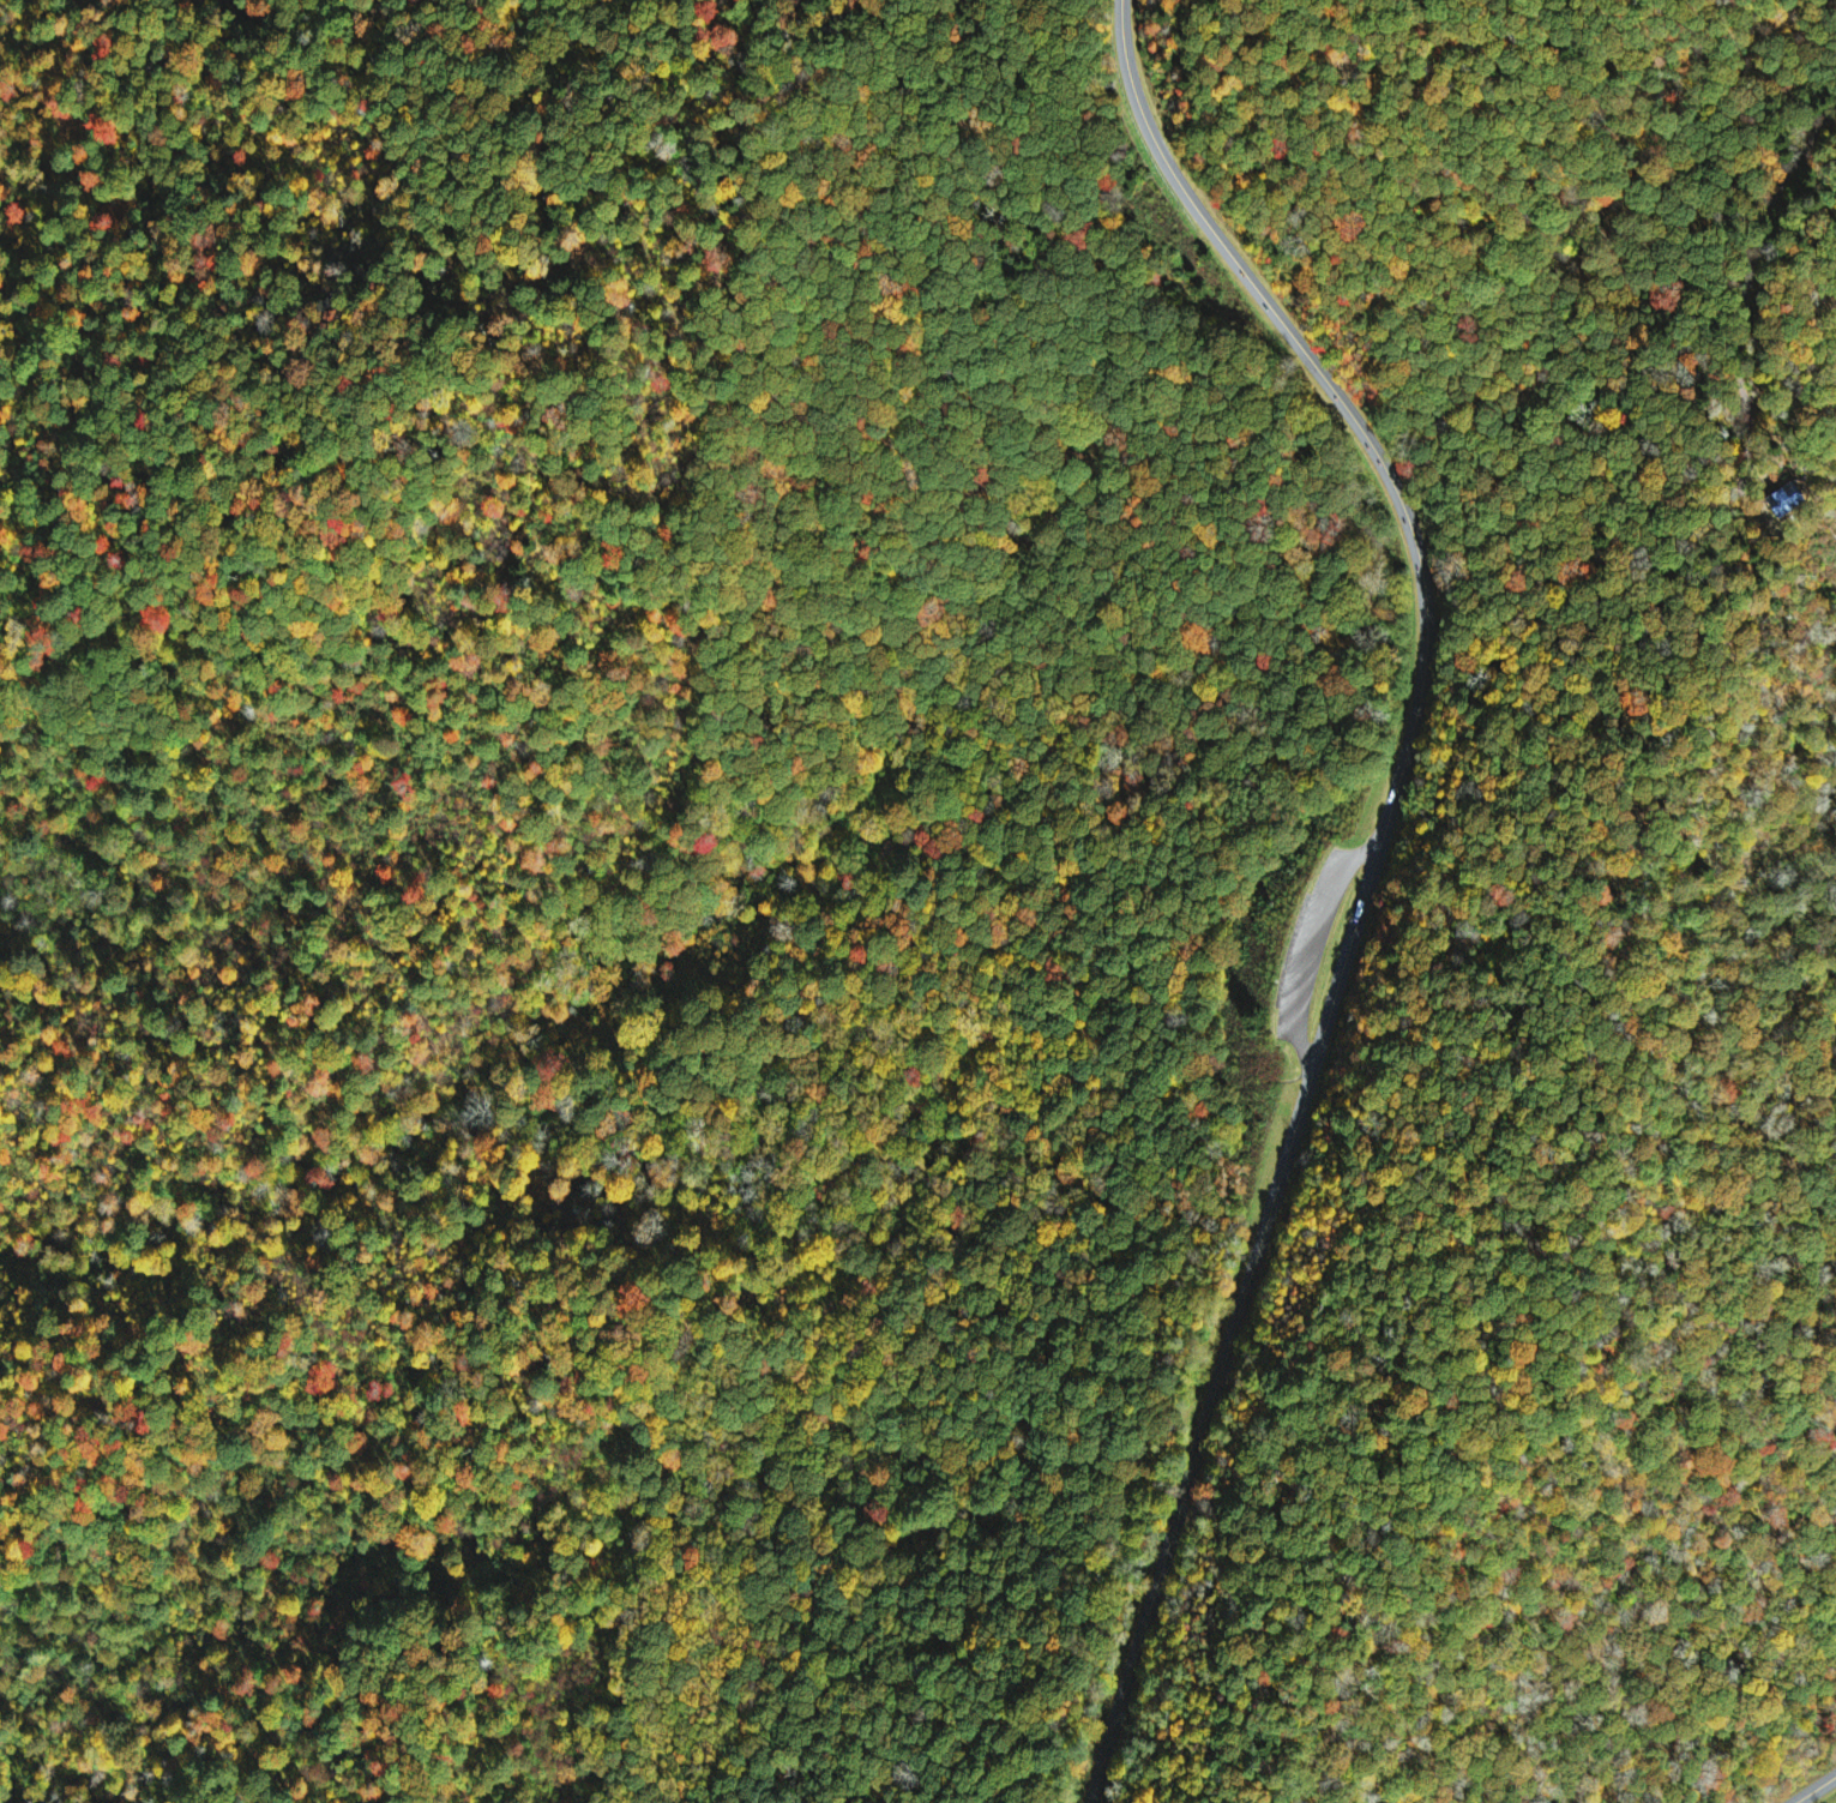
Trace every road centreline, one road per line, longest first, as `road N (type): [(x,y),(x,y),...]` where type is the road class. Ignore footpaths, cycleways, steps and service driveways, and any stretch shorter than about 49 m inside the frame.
road 1 (secondary): [(1378,452),(1422,563),(1428,625),(1421,702),(1092,1802)]
road 2 (secondary): [(1124,0),(1130,68),(1163,155),(1378,452)]

